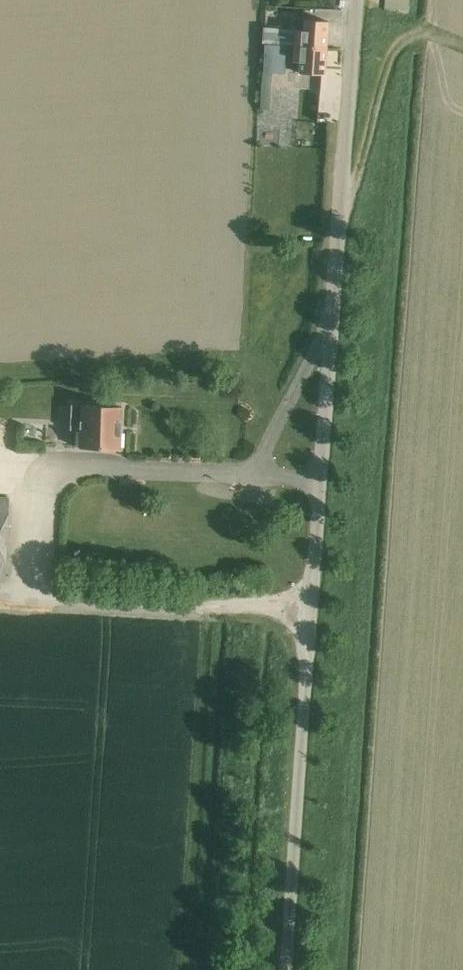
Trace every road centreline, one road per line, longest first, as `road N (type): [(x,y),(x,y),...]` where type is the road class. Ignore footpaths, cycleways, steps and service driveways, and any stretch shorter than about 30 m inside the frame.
road 1 (unclassified): [(286,969),(354,0)]

